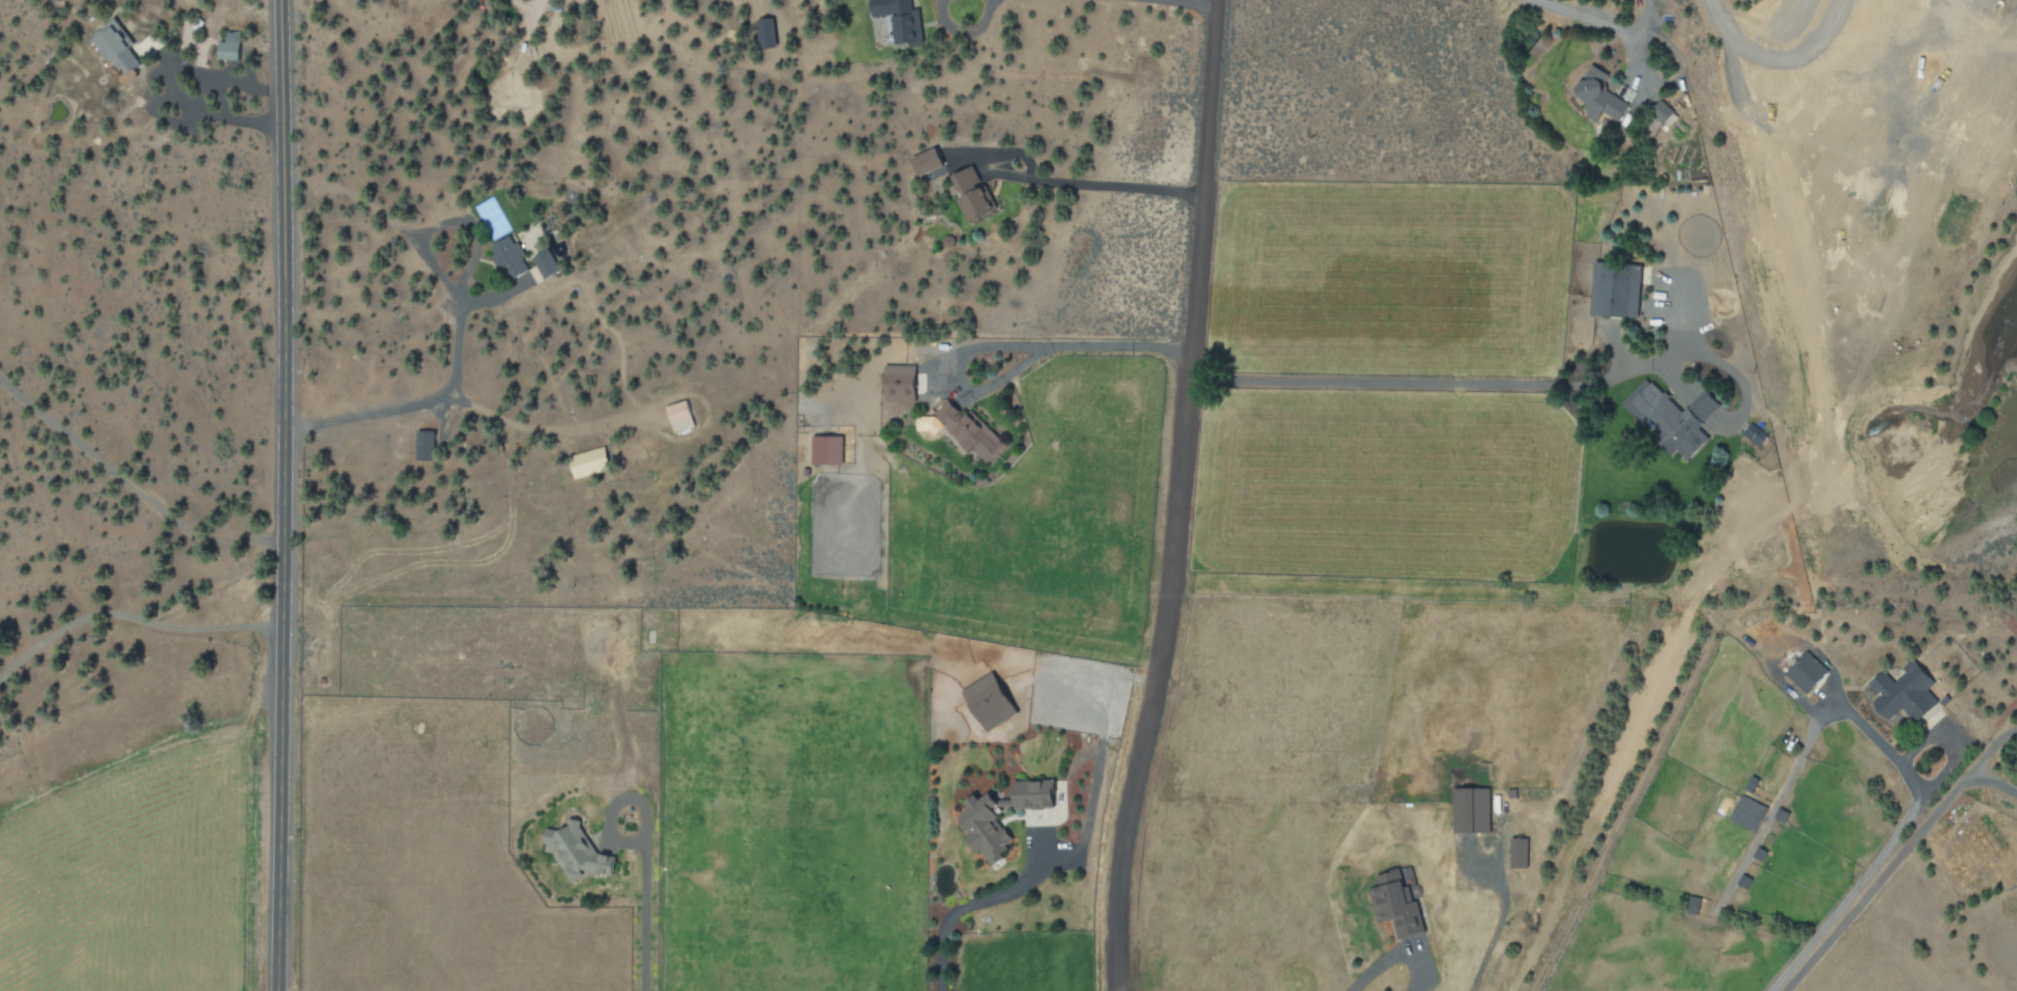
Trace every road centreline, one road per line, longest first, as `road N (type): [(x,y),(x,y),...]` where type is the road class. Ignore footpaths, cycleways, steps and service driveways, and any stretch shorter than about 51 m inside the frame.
road 1 (residential): [(1213,0),(1151,686),(1113,870),(1111,990)]
road 2 (tertiary): [(274,990),(280,432),(272,0)]

